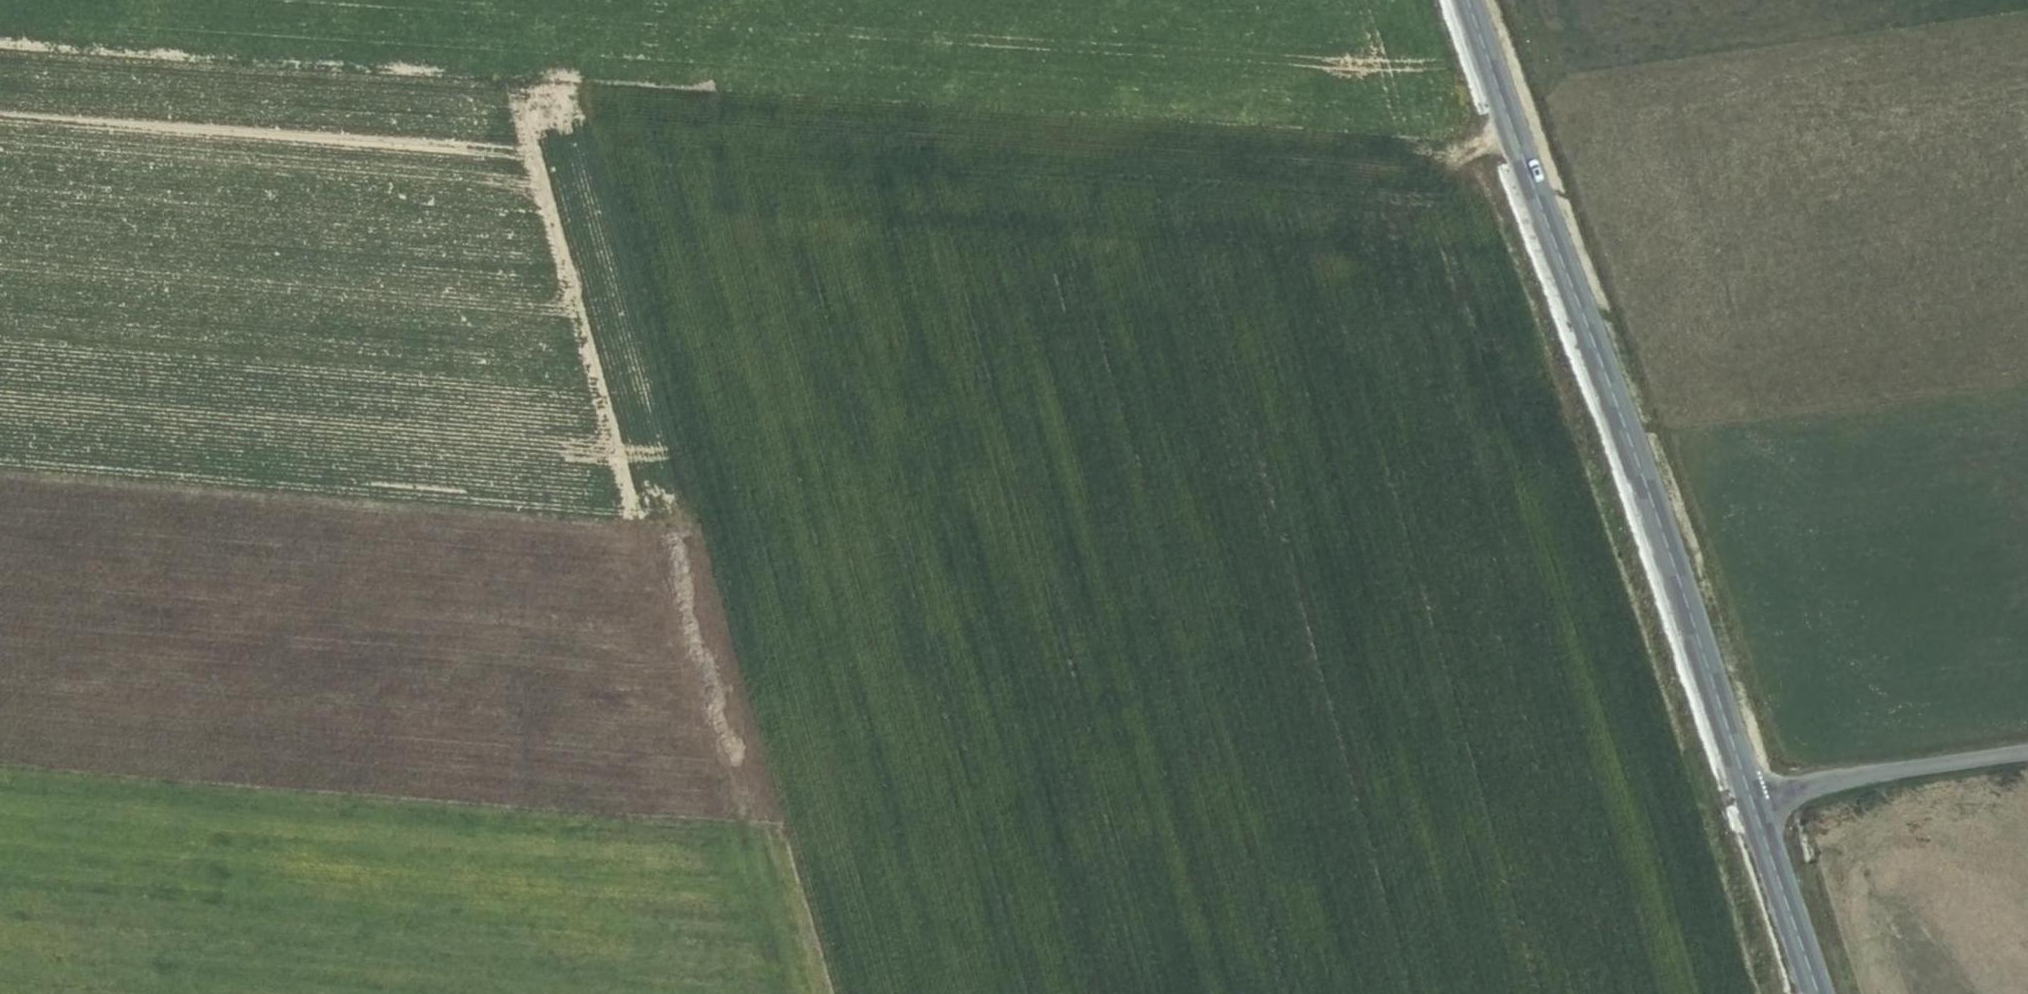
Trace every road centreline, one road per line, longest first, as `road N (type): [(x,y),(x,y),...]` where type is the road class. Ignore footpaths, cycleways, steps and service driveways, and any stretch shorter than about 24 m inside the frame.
road 1 (tertiary): [(1471,0),(1749,799)]
road 2 (unclassified): [(1749,799),(2027,764)]
road 3 (tertiary): [(1749,799),(1815,993)]

